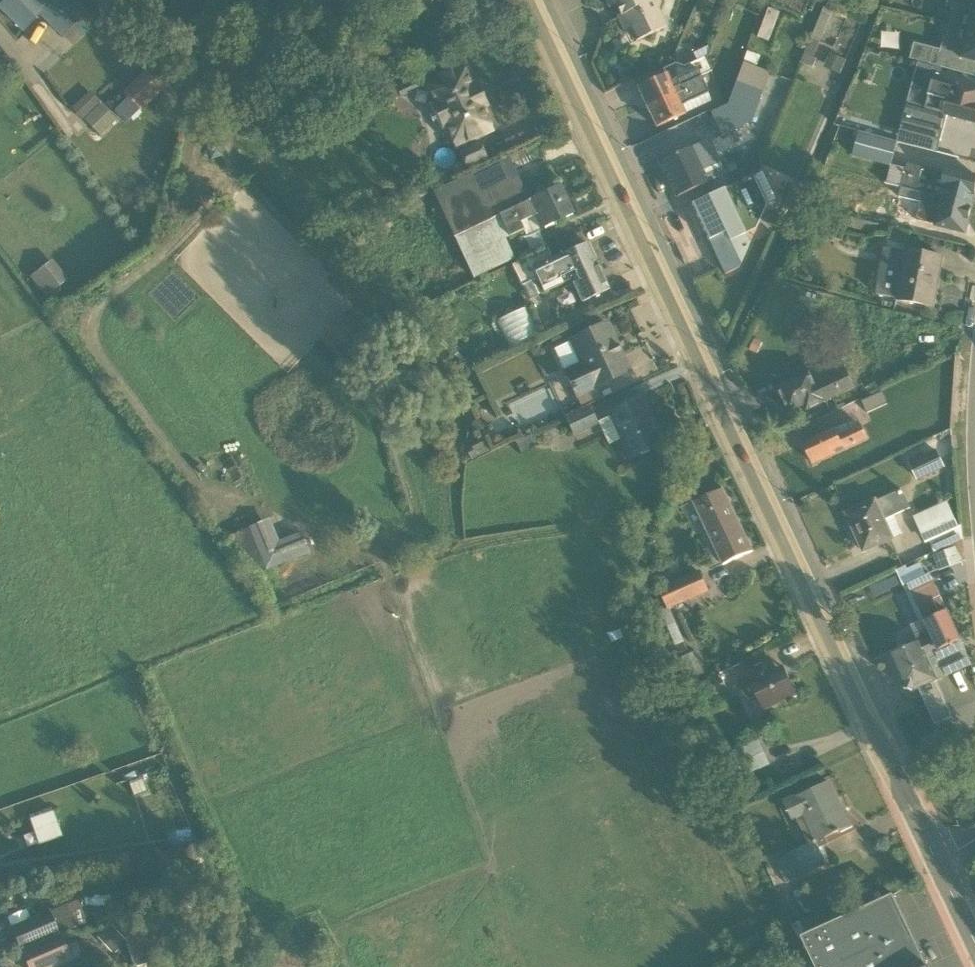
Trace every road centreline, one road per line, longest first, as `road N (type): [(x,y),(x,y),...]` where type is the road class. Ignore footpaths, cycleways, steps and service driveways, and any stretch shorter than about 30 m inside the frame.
road 1 (primary): [(935,861),(526,0)]

